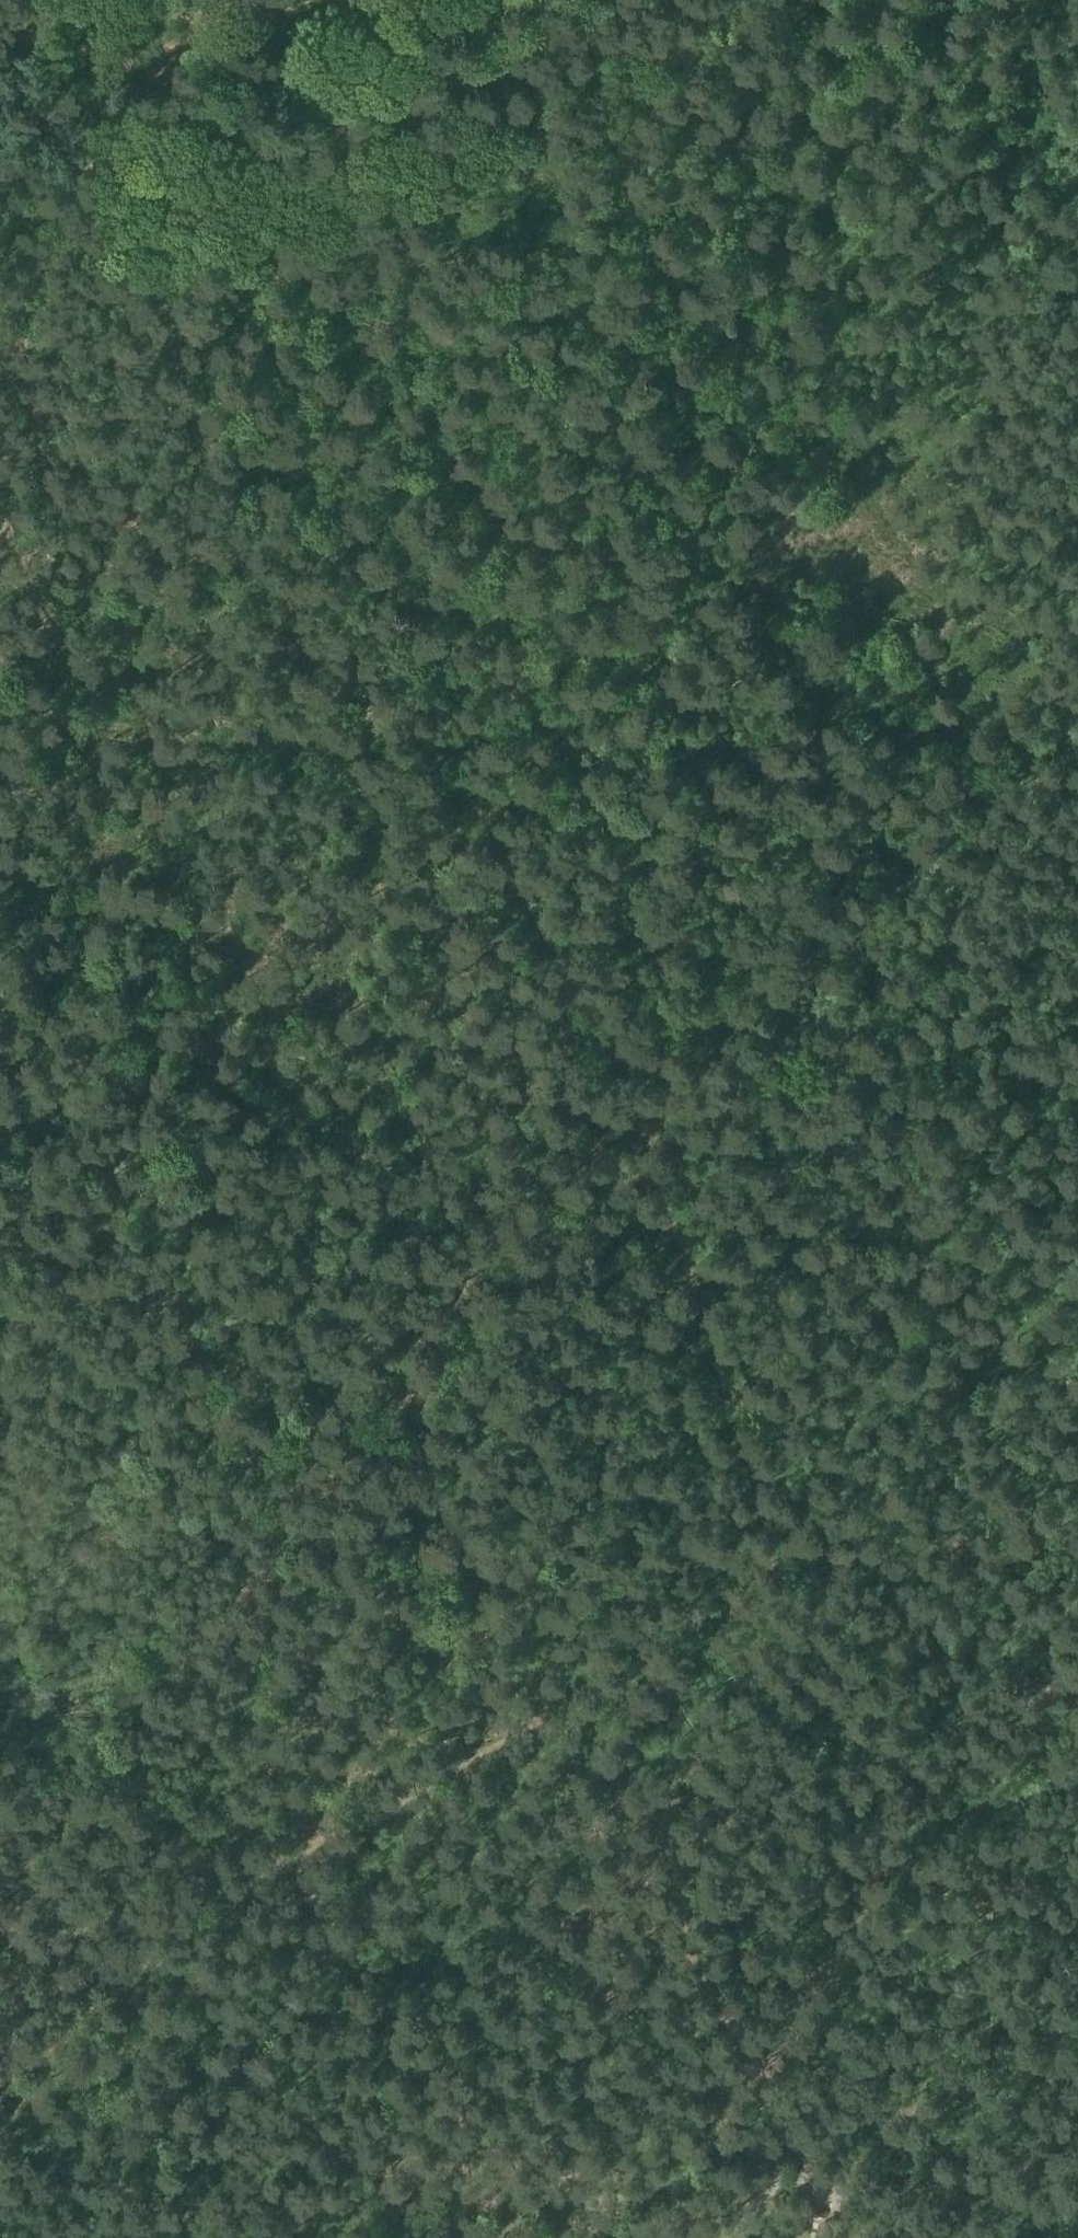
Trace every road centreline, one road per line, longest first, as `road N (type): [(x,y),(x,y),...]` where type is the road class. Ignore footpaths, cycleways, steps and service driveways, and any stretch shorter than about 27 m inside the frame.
road 1 (track): [(0,2026),(462,1769),(660,1684),(777,1566)]
road 2 (track): [(0,169),(31,207),(40,237),(113,305),(147,312)]

